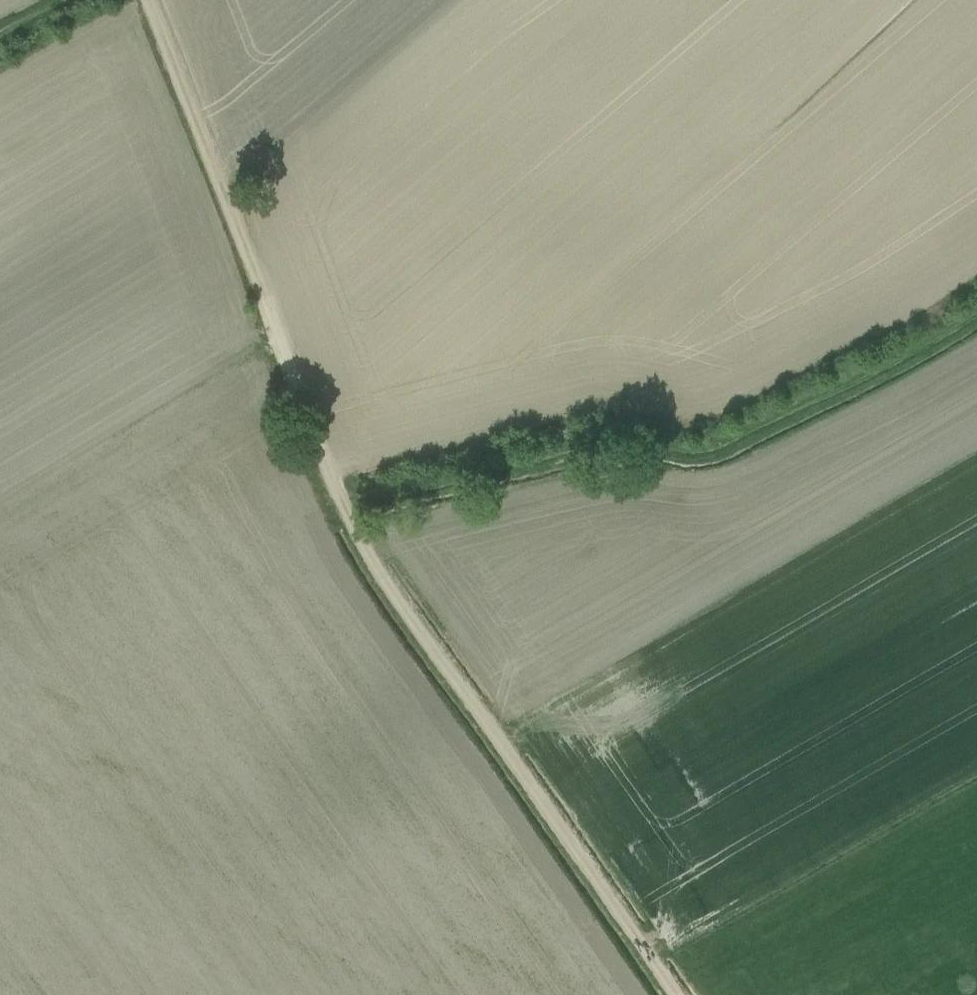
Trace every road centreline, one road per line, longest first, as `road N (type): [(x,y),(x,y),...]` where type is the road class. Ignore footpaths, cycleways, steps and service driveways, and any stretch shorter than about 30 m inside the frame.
road 1 (track): [(674,994),(335,498),(308,409),(260,324),(216,164),(147,0)]

